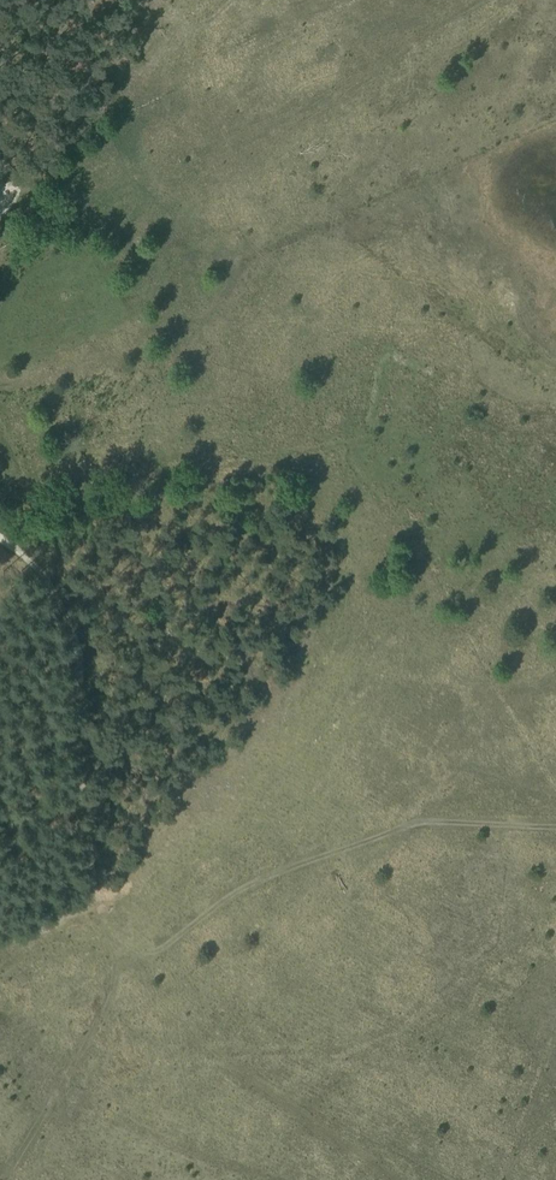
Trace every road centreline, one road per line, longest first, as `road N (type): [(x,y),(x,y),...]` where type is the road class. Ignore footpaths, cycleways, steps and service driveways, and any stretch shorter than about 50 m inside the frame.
road 1 (track): [(0,935),(50,927),(94,894),(69,744),(79,680),(76,626),(48,571),(0,538)]

